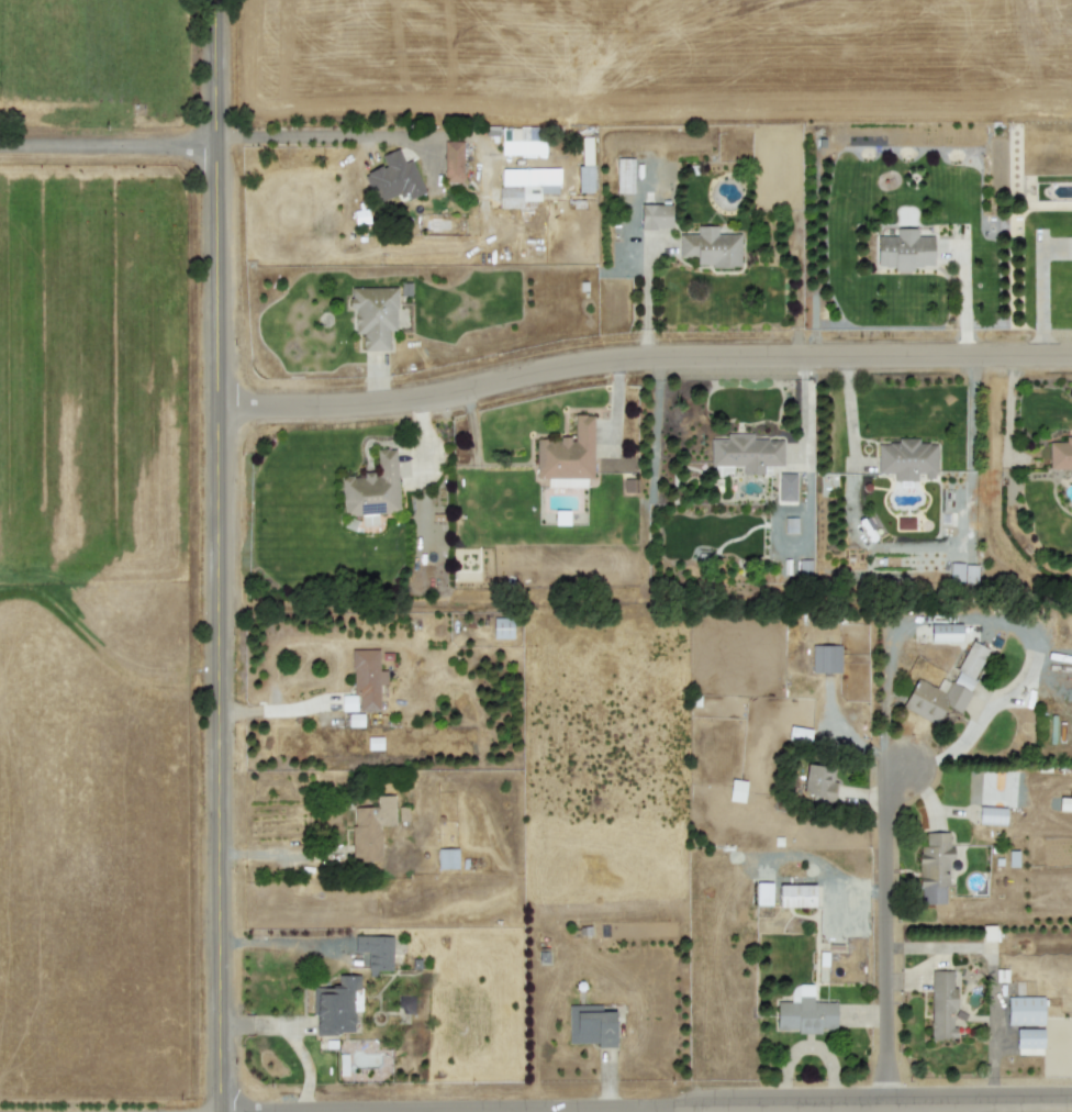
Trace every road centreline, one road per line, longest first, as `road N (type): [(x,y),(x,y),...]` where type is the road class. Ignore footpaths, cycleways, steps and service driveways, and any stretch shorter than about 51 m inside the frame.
road 1 (residential): [(218,0),(223,1111)]
road 2 (residential): [(222,404),(393,400),(661,357),(1071,356)]
road 3 (residential): [(223,1102),(1071,1099)]
road 4 (residential): [(889,1103),(890,787),(903,769)]
road 5 (residential): [(0,136),(219,136)]

